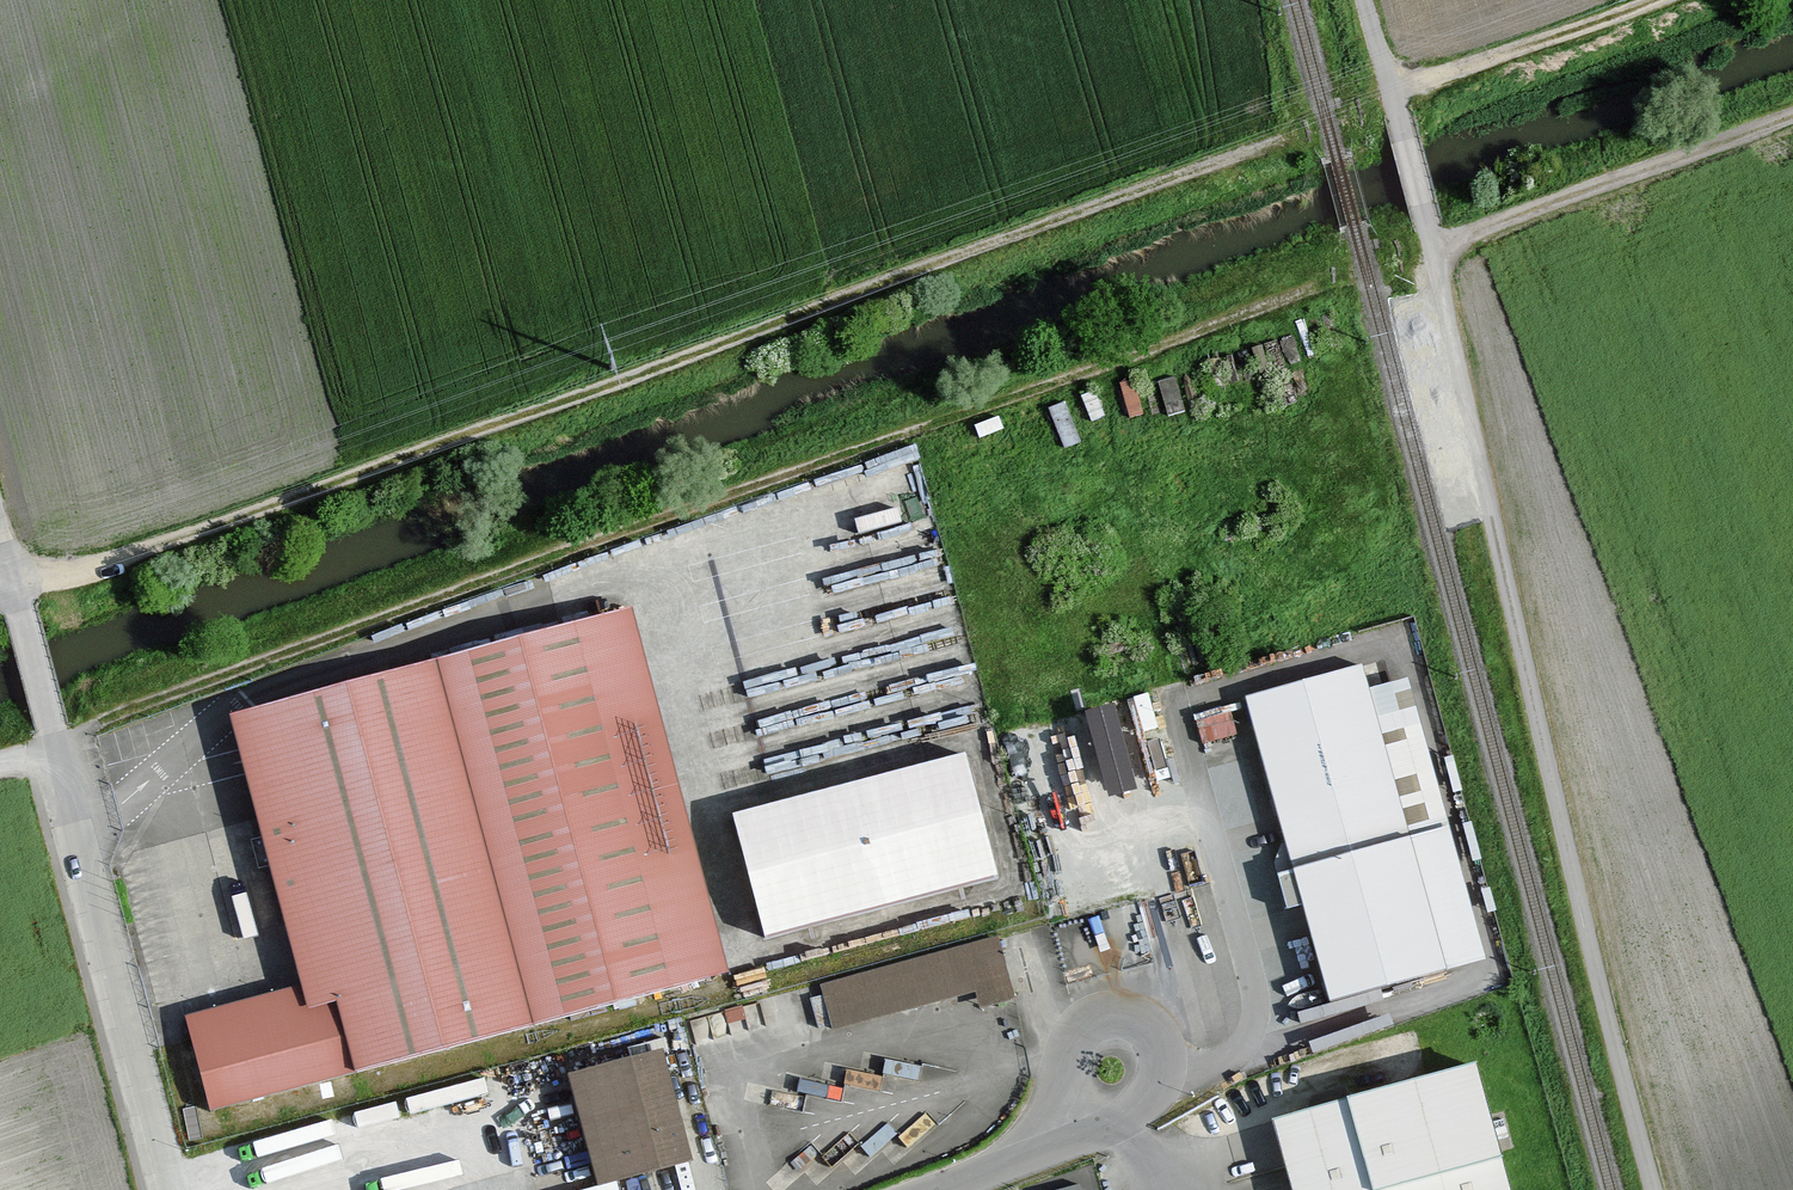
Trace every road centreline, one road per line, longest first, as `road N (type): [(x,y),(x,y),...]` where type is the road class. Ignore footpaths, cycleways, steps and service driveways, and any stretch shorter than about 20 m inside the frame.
road 1 (track): [(1331,288),(0,765)]
road 2 (track): [(1293,140),(11,591),(0,548)]
road 3 (track): [(1433,248),(1587,934),(1654,1189)]
road 4 (unclassified): [(170,1189),(11,591),(0,595)]
road 5 (track): [(1792,116),(1433,248)]
road 6 (residential): [(1036,1150),(1054,1065),(1105,1015),(1151,1028),(1143,1087),(1124,1117)]
road 7 (track): [(1656,0),(1393,91)]
road 8 (track): [(1393,91),(1433,248)]

